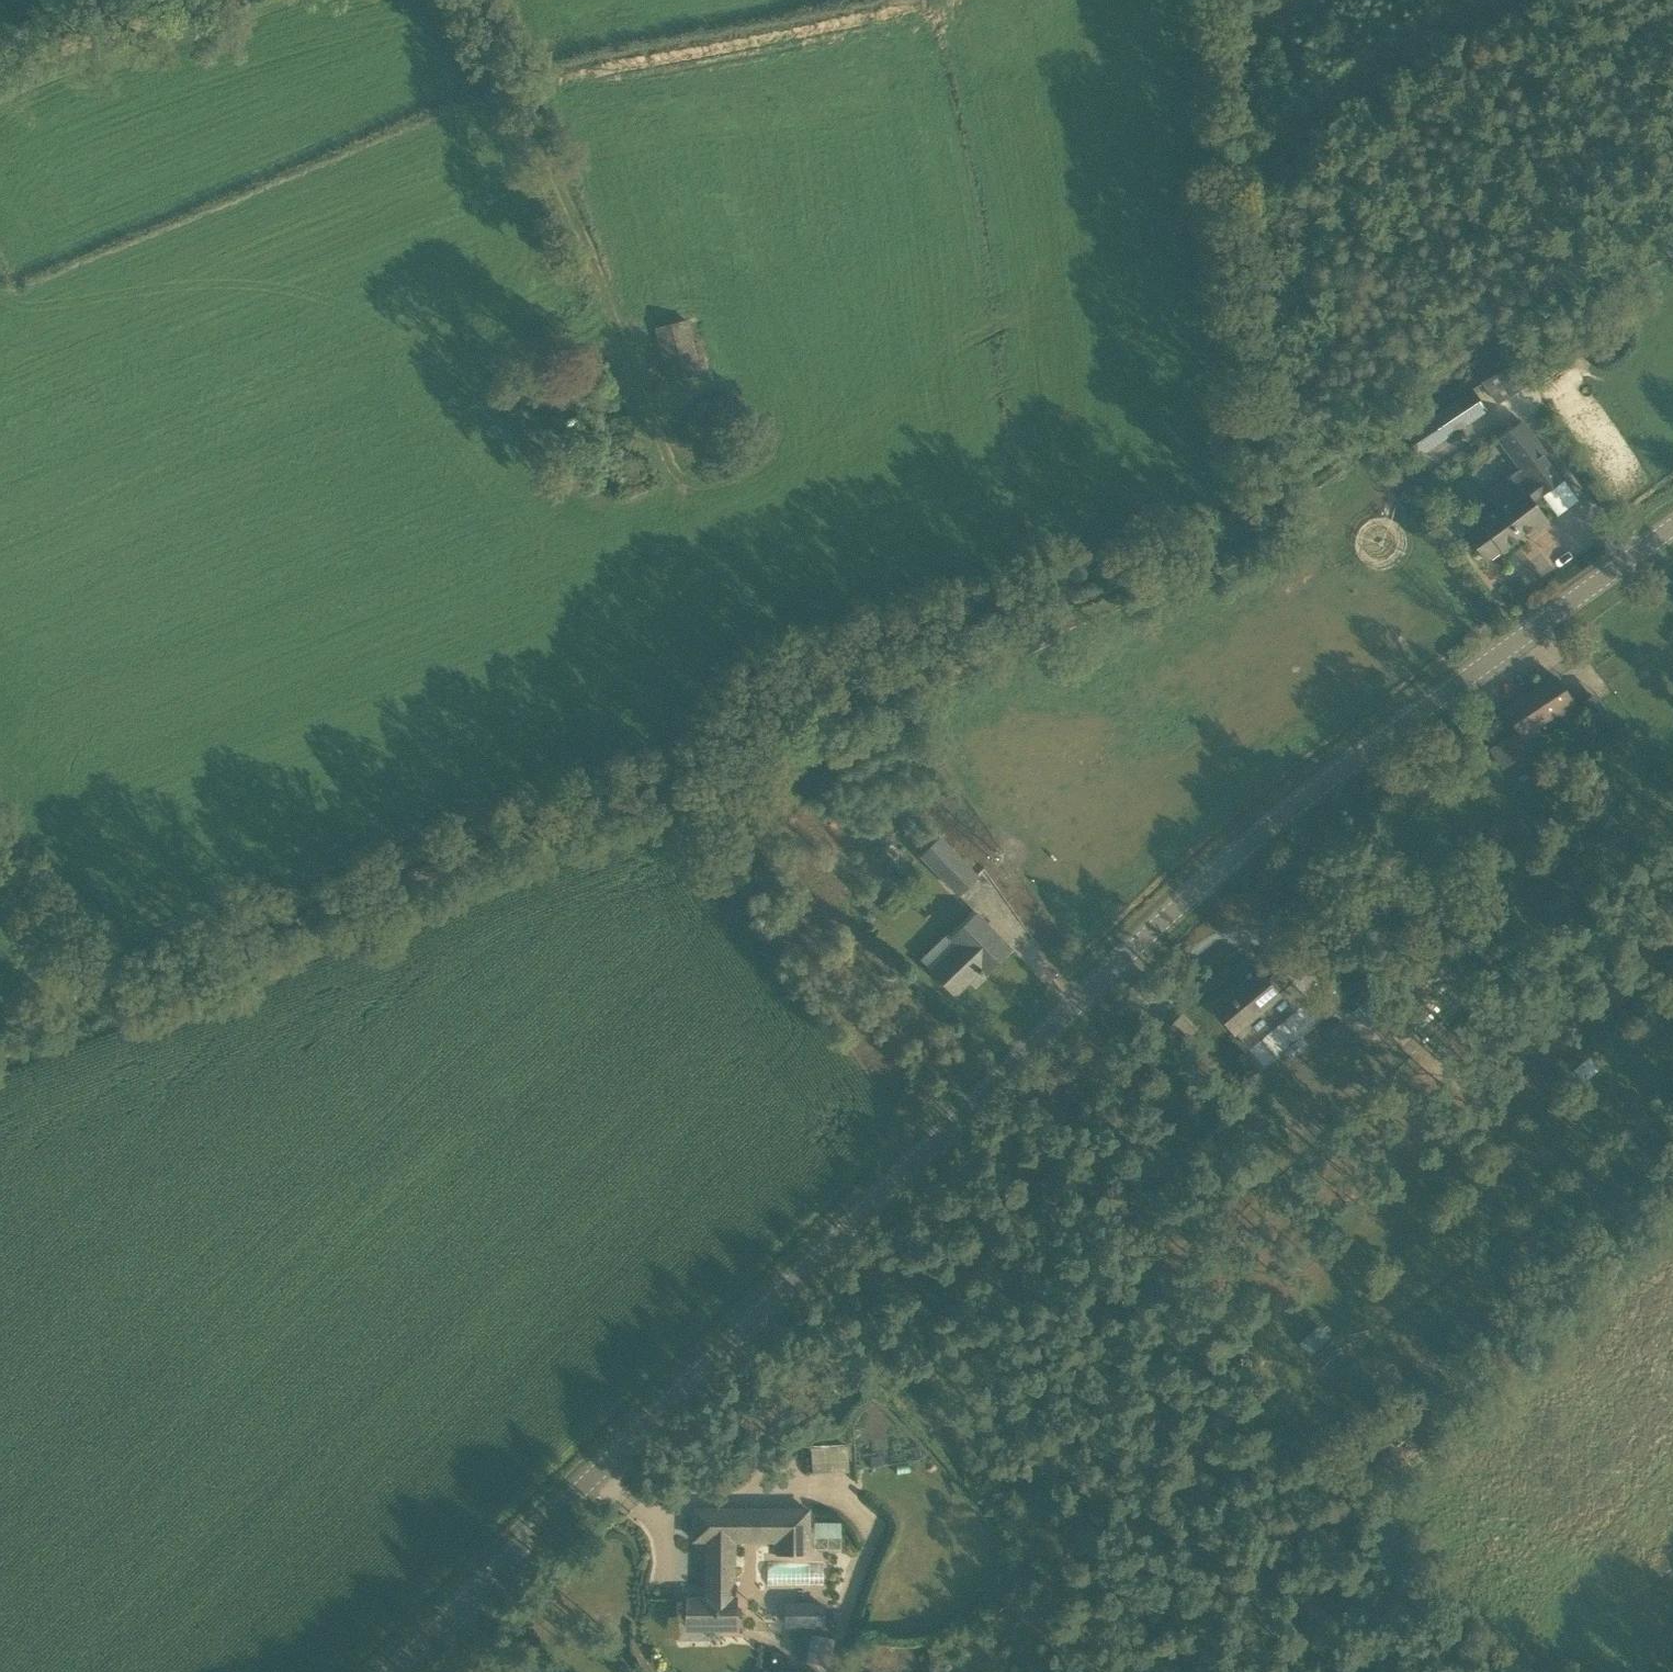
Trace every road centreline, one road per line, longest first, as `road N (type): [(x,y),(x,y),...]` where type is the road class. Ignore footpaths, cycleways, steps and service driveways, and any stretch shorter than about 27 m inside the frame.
road 1 (tertiary): [(452,1610),(1185,897),(1309,792),(1672,524)]

